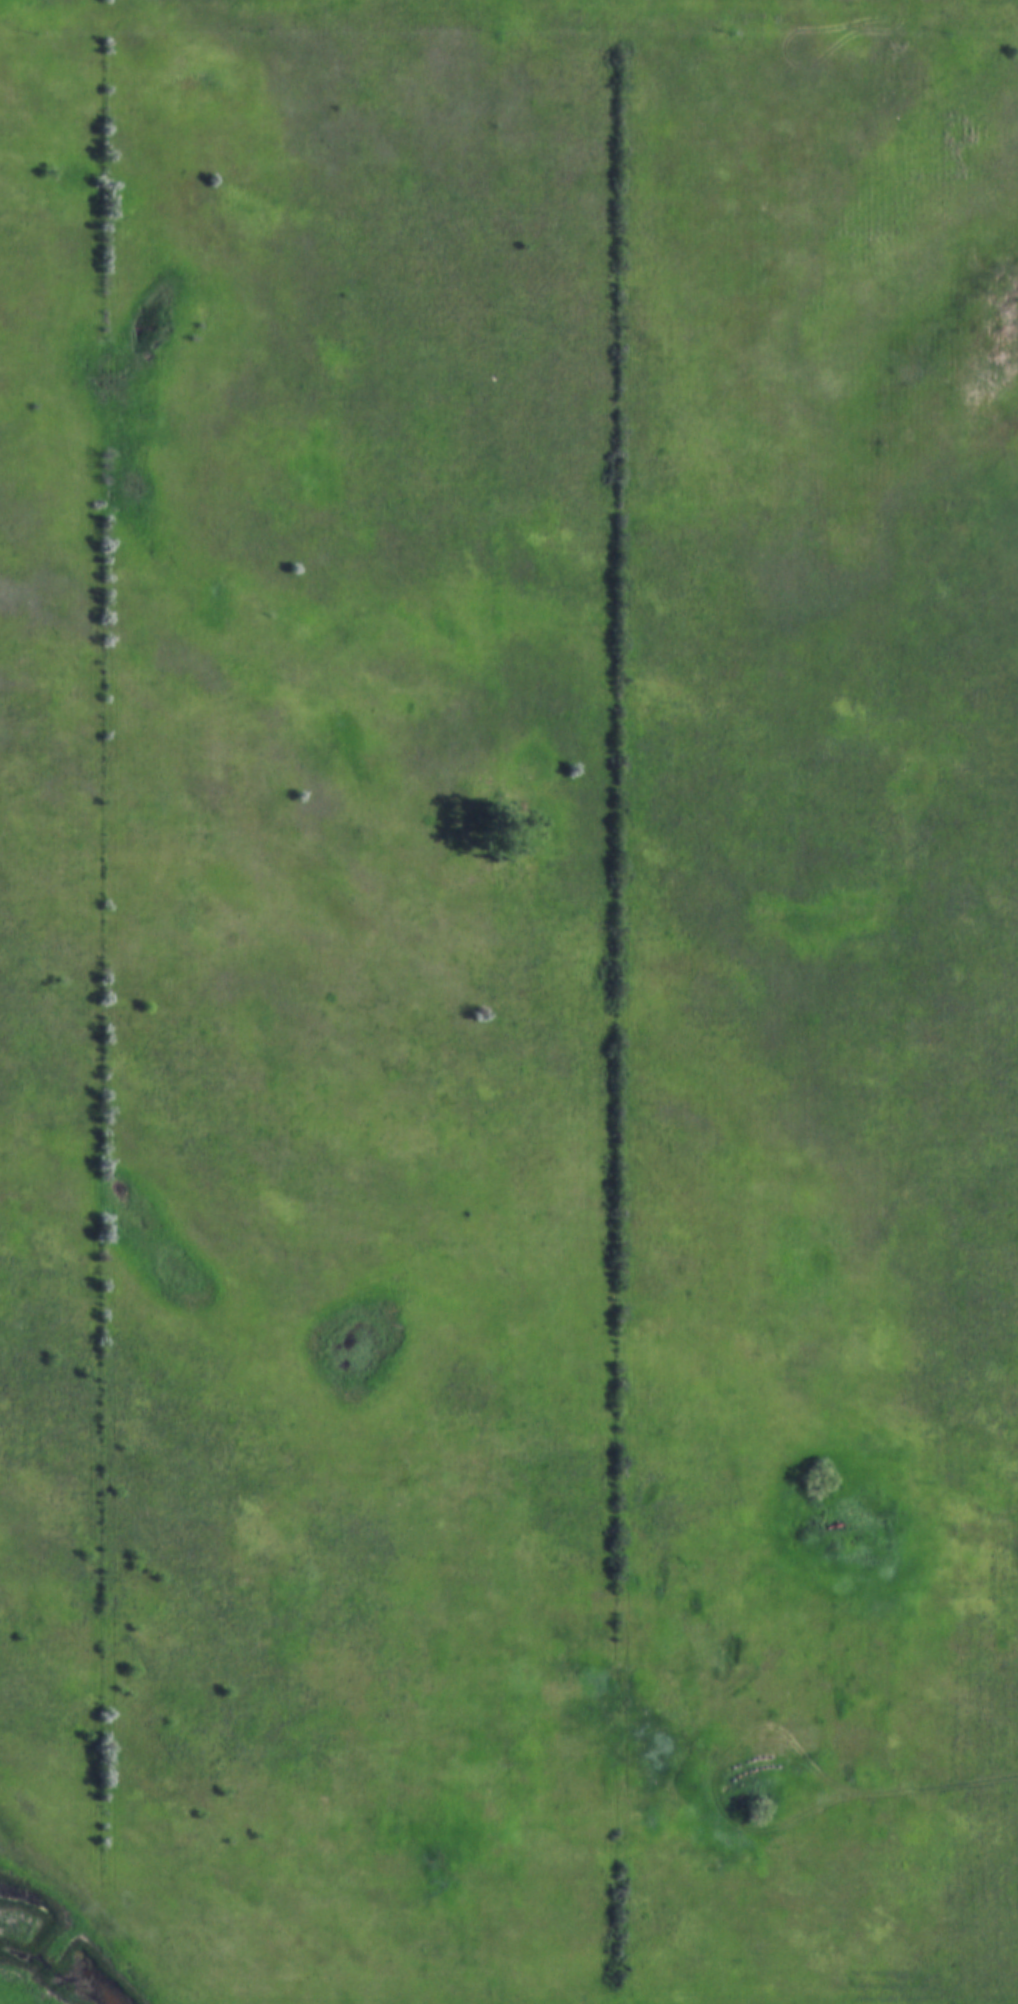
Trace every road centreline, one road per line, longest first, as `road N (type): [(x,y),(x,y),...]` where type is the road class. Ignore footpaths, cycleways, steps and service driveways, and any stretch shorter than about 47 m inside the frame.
road 1 (track): [(896,1794),(822,1863),(799,1867),(782,1850),(780,1833),(794,1815),(824,1800),(896,1794)]
road 2 (track): [(1017,1776),(896,1794)]

